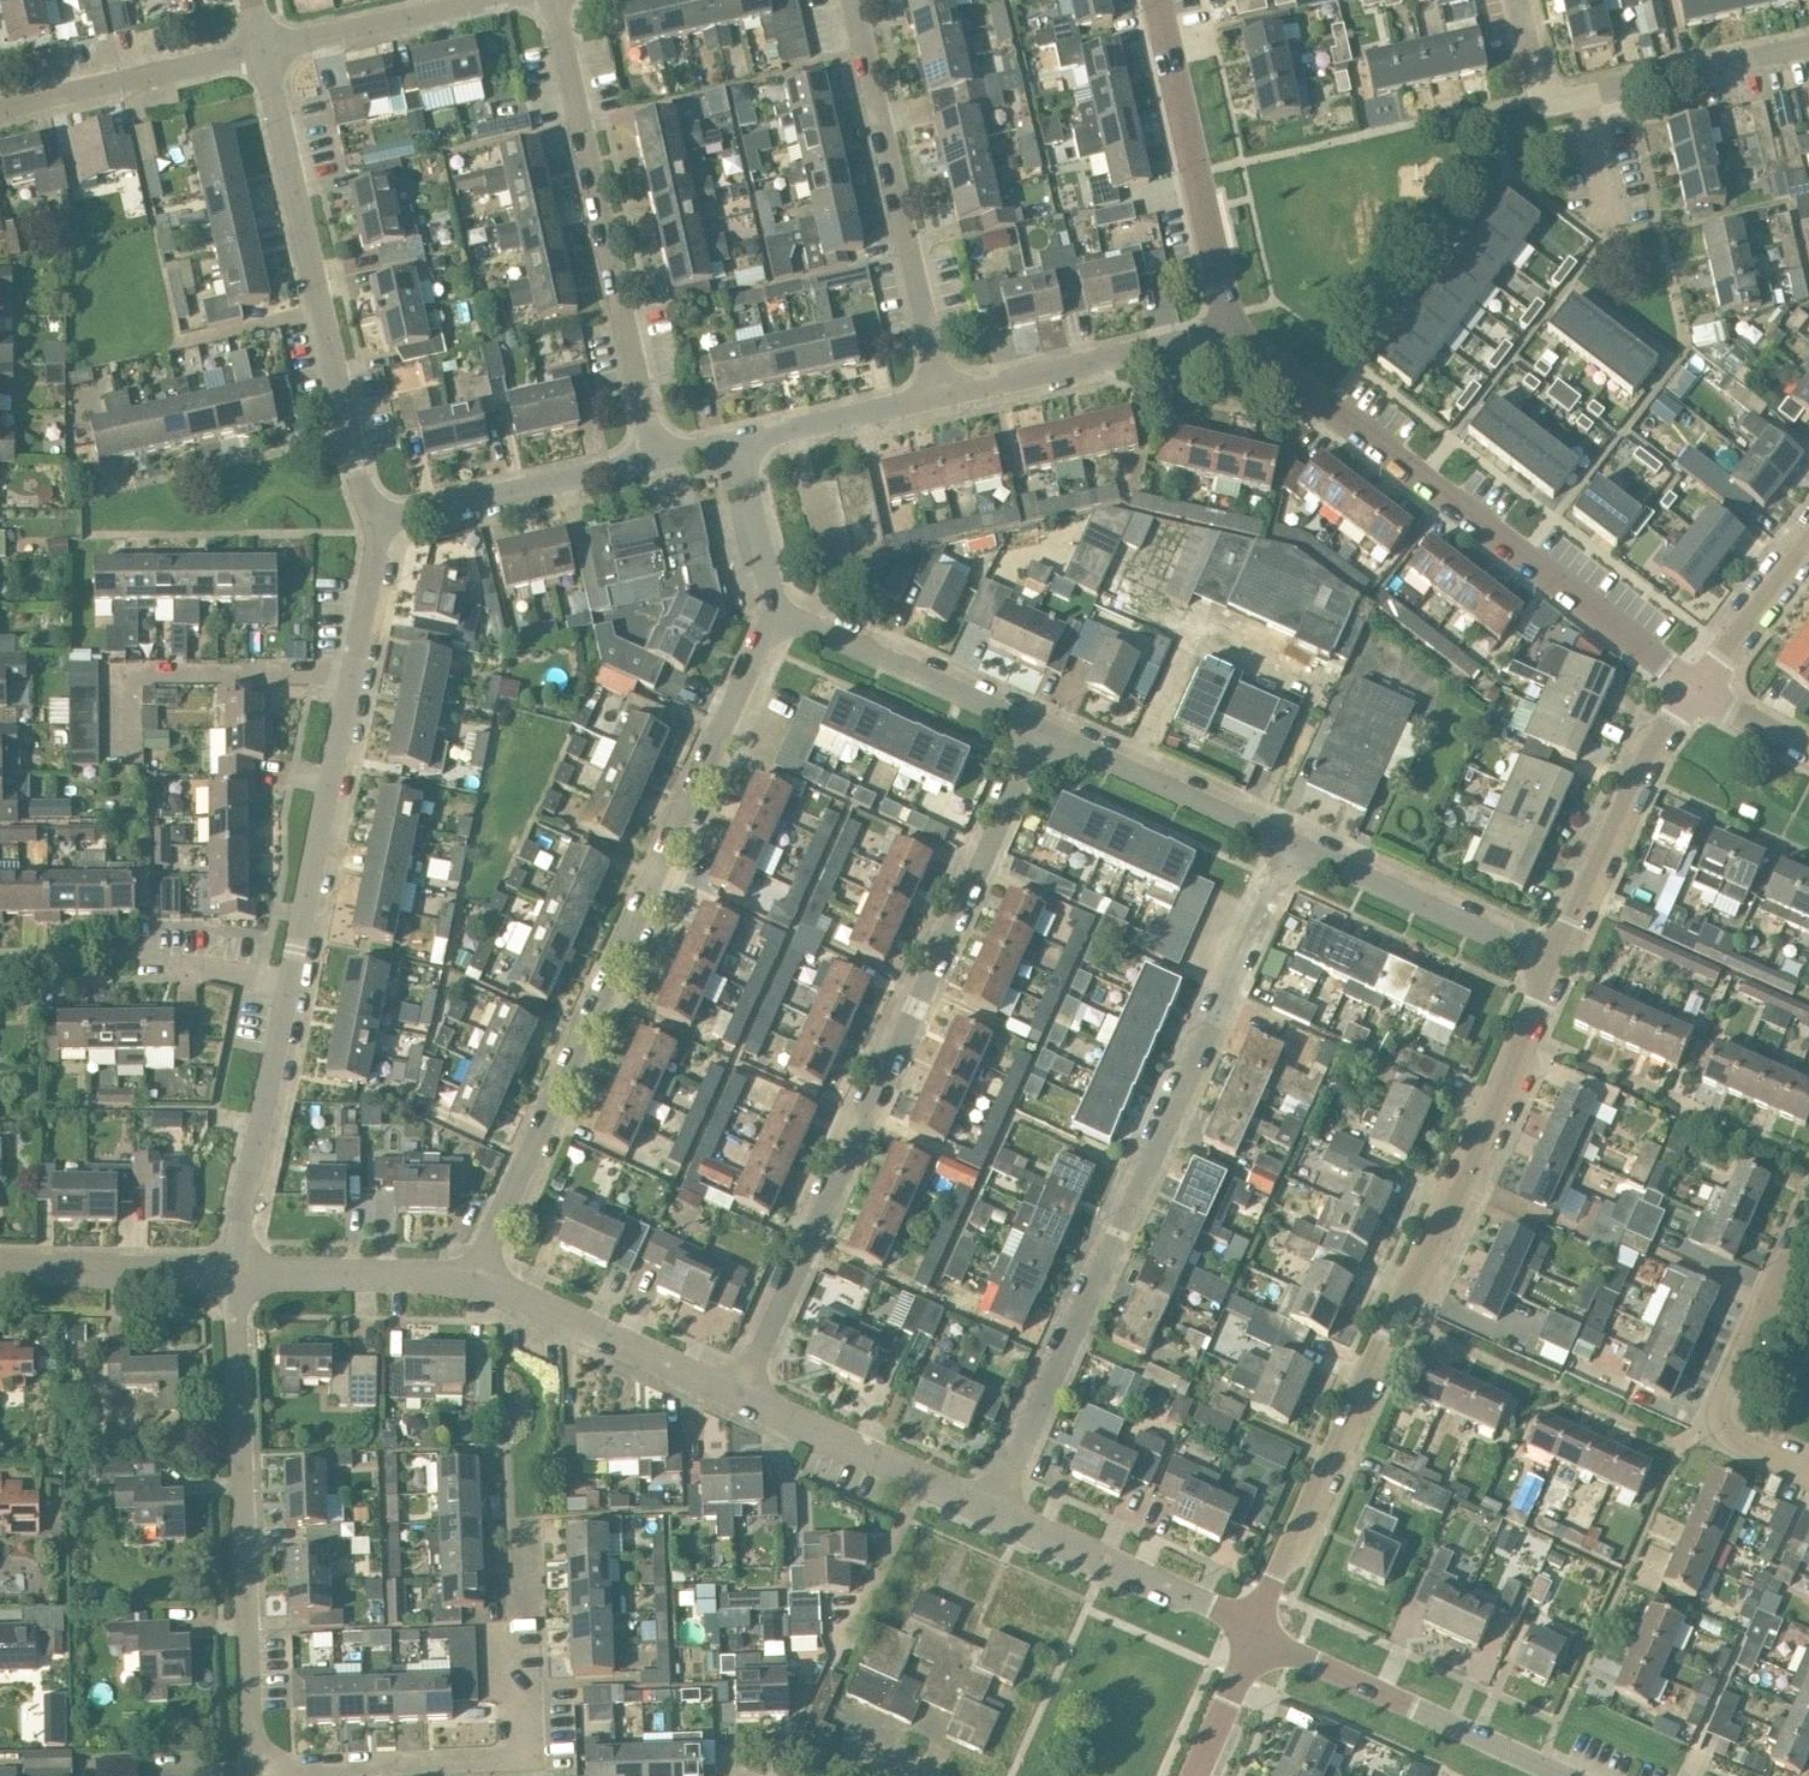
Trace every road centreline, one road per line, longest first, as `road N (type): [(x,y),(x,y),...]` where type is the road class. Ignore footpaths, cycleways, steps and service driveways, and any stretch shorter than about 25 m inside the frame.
road 1 (residential): [(1256,1632),(1377,1363),(1379,1340),(1406,1299),(1538,1004),(1547,958)]
road 2 (residential): [(471,1282),(773,614)]
road 3 (residential): [(991,1512),(1289,844)]
road 4 (residential): [(739,1397),(1042,737)]
road 5 (residential): [(1698,691),(1230,333)]
road 6 (residential): [(253,1768),(238,1270)]
road 7 (residential): [(375,518),(263,50)]
road 8 (residential): [(289,989),(374,567),(375,518)]
road 9 (residential): [(660,452),(554,0)]
road 10 (residential): [(941,391),(851,0)]
road 11 (residential): [(1230,333),(1157,0)]
road 12 (residential): [(1563,1775),(1256,1632)]
road 13 (residential): [(1808,1474),(1720,1430),(1720,1412),(1808,1214)]
road 14 (residential): [(1547,958),(1574,923),(1639,776),(1698,691)]
road 15 (residential): [(1042,737),(773,614)]
road 16 (residential): [(941,391),(1230,333)]
road 17 (residential): [(375,518),(660,452)]
road 18 (residential): [(739,1397),(471,1282)]
road 19 (residential): [(1256,1632),(1212,1605),(991,1512)]
road 20 (residential): [(238,1270),(289,989)]
road 21 (residential): [(1547,958),(1289,844)]
road 22 (residential): [(991,1512),(739,1397)]
road 23 (residential): [(1543,96),(1552,101),(1808,45)]
road 24 (residential): [(1289,844),(1042,737)]
road 25 (residential): [(0,107),(263,50)]
road 26 (residential): [(253,1768),(499,1759)]
road 27 (residential): [(238,1270),(0,1267)]
road 28 (residential): [(471,1282),(238,1270)]
road 29 (residential): [(263,50),(490,0)]
road 30 (residential): [(738,439),(941,391)]
road 31 (residential): [(1698,691),(1808,545)]
road 32 (residential): [(773,614),(738,439)]
road 33 (residential): [(1194,1775),(1256,1632)]
road 34 (residential): [(289,989),(161,968)]
road 35 (residential): [(1808,754),(1698,691)]

